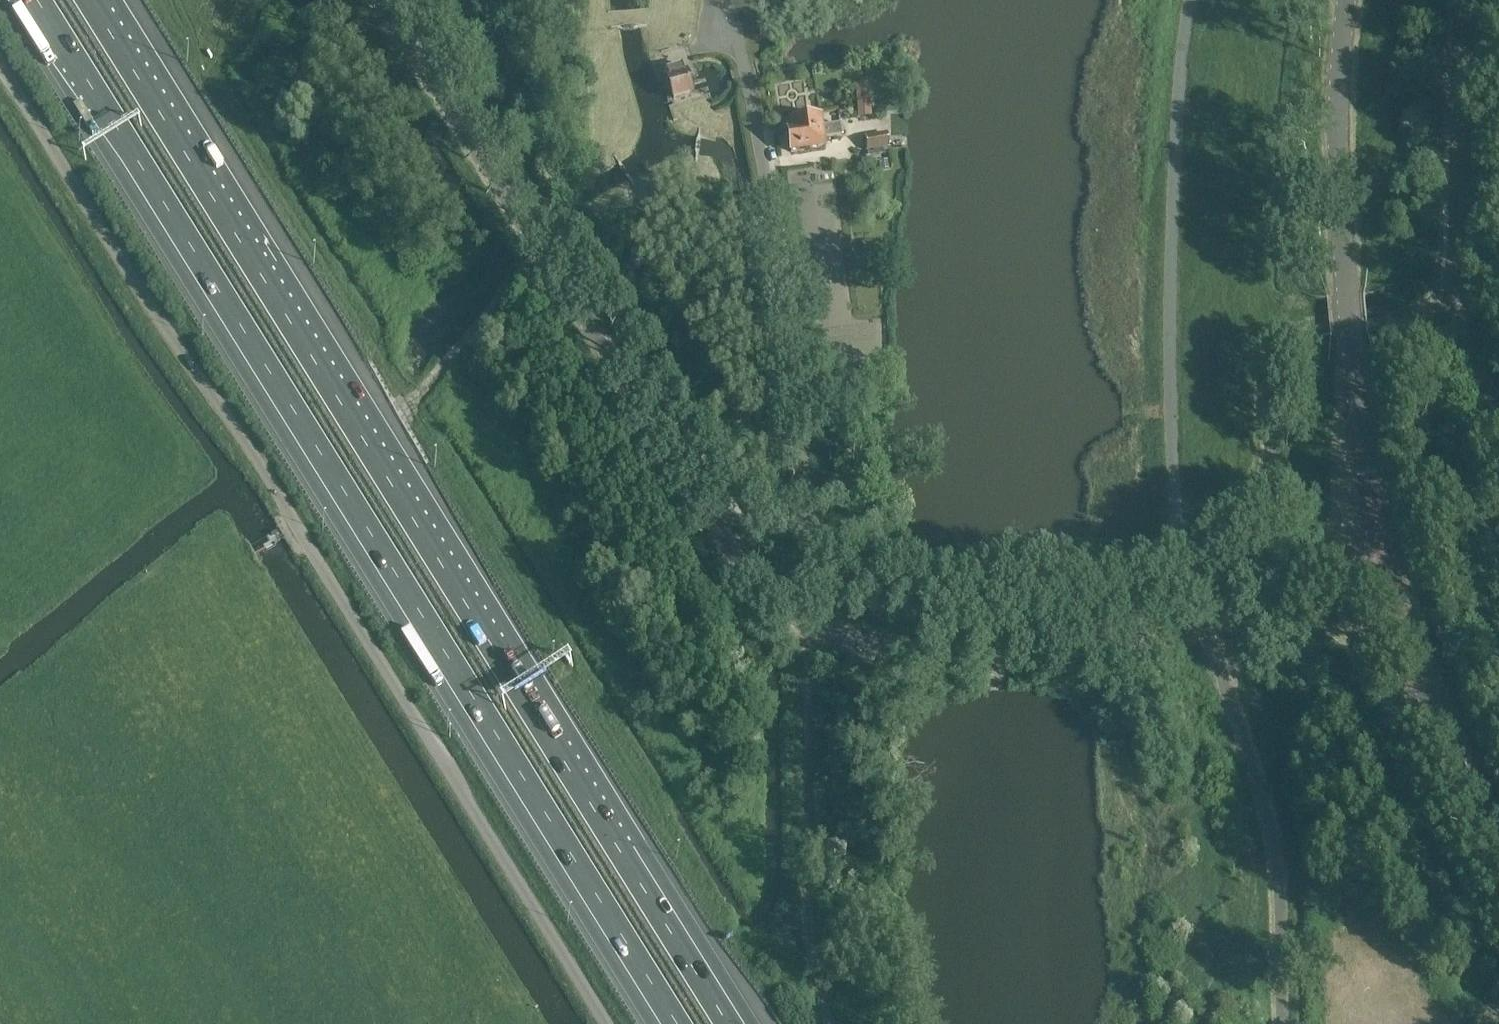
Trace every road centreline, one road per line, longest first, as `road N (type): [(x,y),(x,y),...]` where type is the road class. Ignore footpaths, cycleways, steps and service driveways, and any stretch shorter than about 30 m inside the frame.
road 1 (tertiary): [(1383,560),(1298,586),(1004,649),(893,648),(800,622),(763,596),(733,559),(380,0)]
road 2 (motorway): [(31,0),(671,1023)]
road 3 (motorway): [(736,1023),(98,0)]
road 4 (unclassified): [(606,1023),(239,429),(175,344),(0,63)]
road 5 (tertiary): [(1383,560),(1340,229),(1345,0)]
road 6 (track): [(830,1023),(808,905),(808,652),(815,629)]
road 7 (tertiary): [(1498,855),(1440,727),(1383,560)]
road 8 (track): [(423,397),(503,296),(548,262)]

